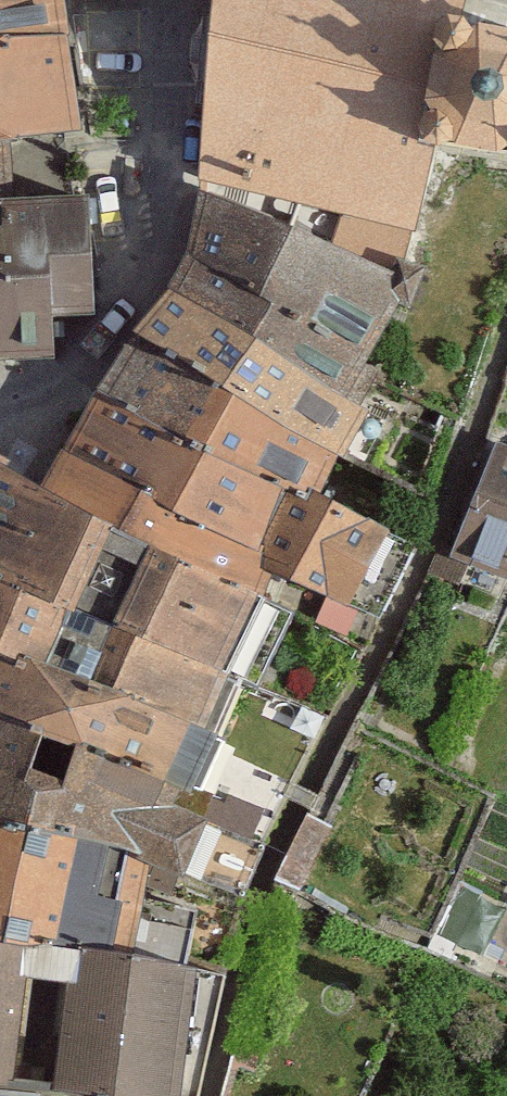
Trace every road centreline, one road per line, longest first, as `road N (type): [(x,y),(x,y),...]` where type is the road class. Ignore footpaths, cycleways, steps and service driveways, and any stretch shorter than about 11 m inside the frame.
road 1 (residential): [(0,411),(65,387),(100,356),(151,267),(163,237),(187,0)]

